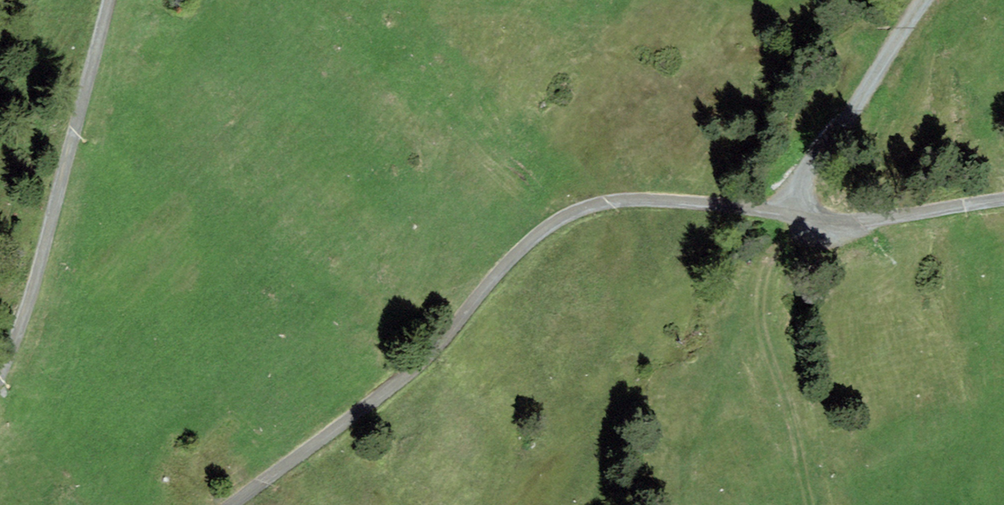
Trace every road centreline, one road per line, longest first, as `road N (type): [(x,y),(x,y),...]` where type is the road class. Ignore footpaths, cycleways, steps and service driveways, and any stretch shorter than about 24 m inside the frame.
road 1 (track): [(231,504),(350,424),(532,242),(611,188),(1003,207)]
road 2 (track): [(93,0),(0,306)]
road 3 (track): [(787,195),(924,0)]

